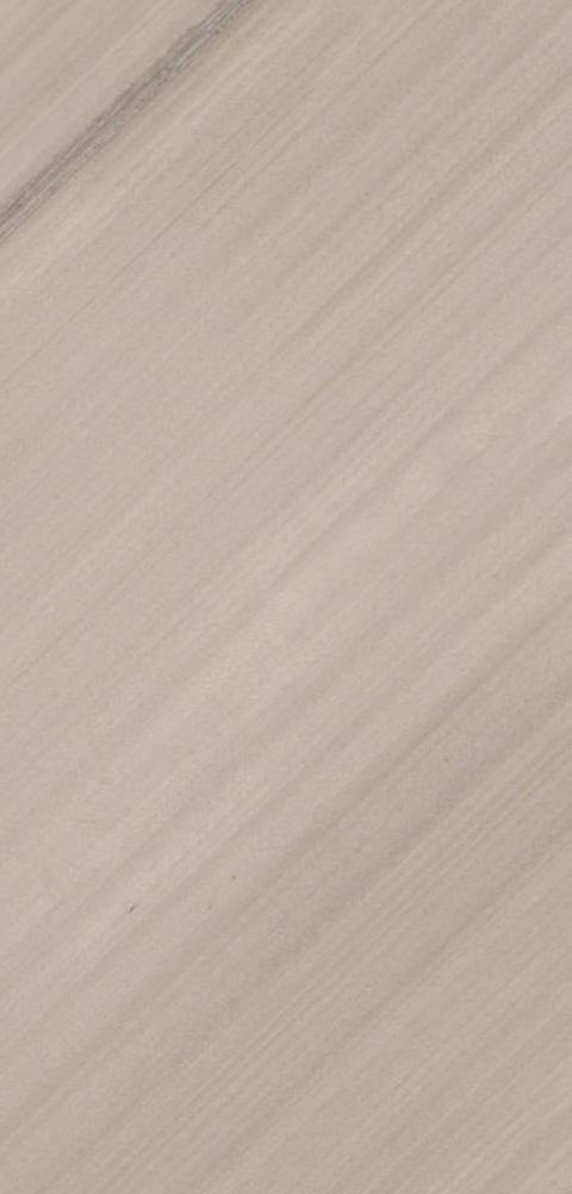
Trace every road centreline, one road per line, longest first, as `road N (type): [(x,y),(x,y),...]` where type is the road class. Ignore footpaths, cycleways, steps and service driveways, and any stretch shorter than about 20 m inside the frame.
road 1 (track): [(231,0),(0,223)]

